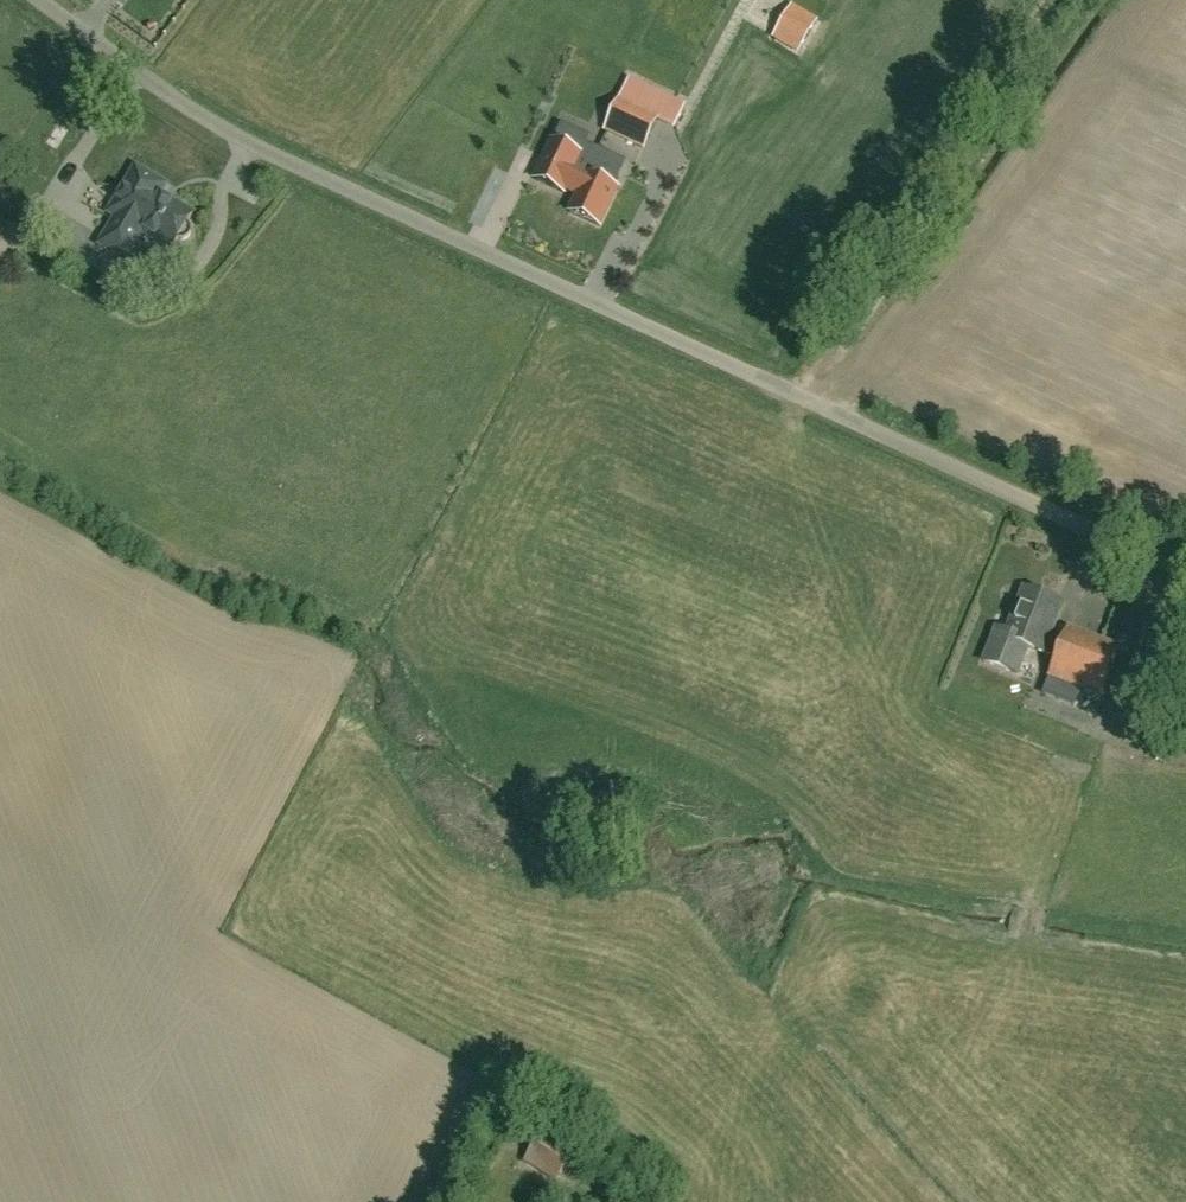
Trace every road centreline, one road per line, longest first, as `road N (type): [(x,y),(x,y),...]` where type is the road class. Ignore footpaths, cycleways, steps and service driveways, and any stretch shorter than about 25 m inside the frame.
road 1 (unclassified): [(1185,573),(357,196),(191,111),(42,0)]
road 2 (track): [(796,394),(1042,0)]

